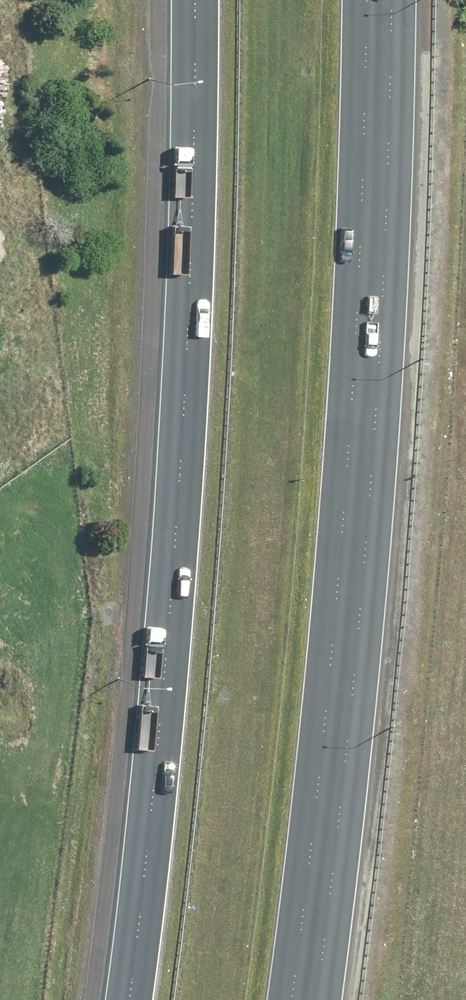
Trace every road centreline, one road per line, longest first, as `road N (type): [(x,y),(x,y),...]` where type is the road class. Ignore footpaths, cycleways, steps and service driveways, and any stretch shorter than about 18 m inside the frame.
road 1 (motorway): [(368,0),(337,612),(291,999)]
road 2 (motorway): [(128,999),(170,640),(191,290),(194,0)]

